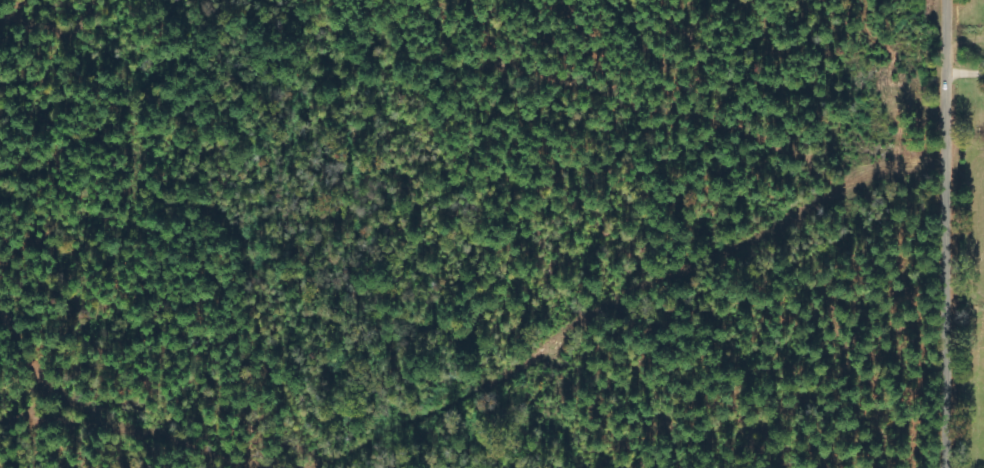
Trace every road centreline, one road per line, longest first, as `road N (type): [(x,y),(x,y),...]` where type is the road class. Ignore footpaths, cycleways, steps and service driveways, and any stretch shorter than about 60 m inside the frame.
road 1 (residential): [(953,467),(954,0)]

